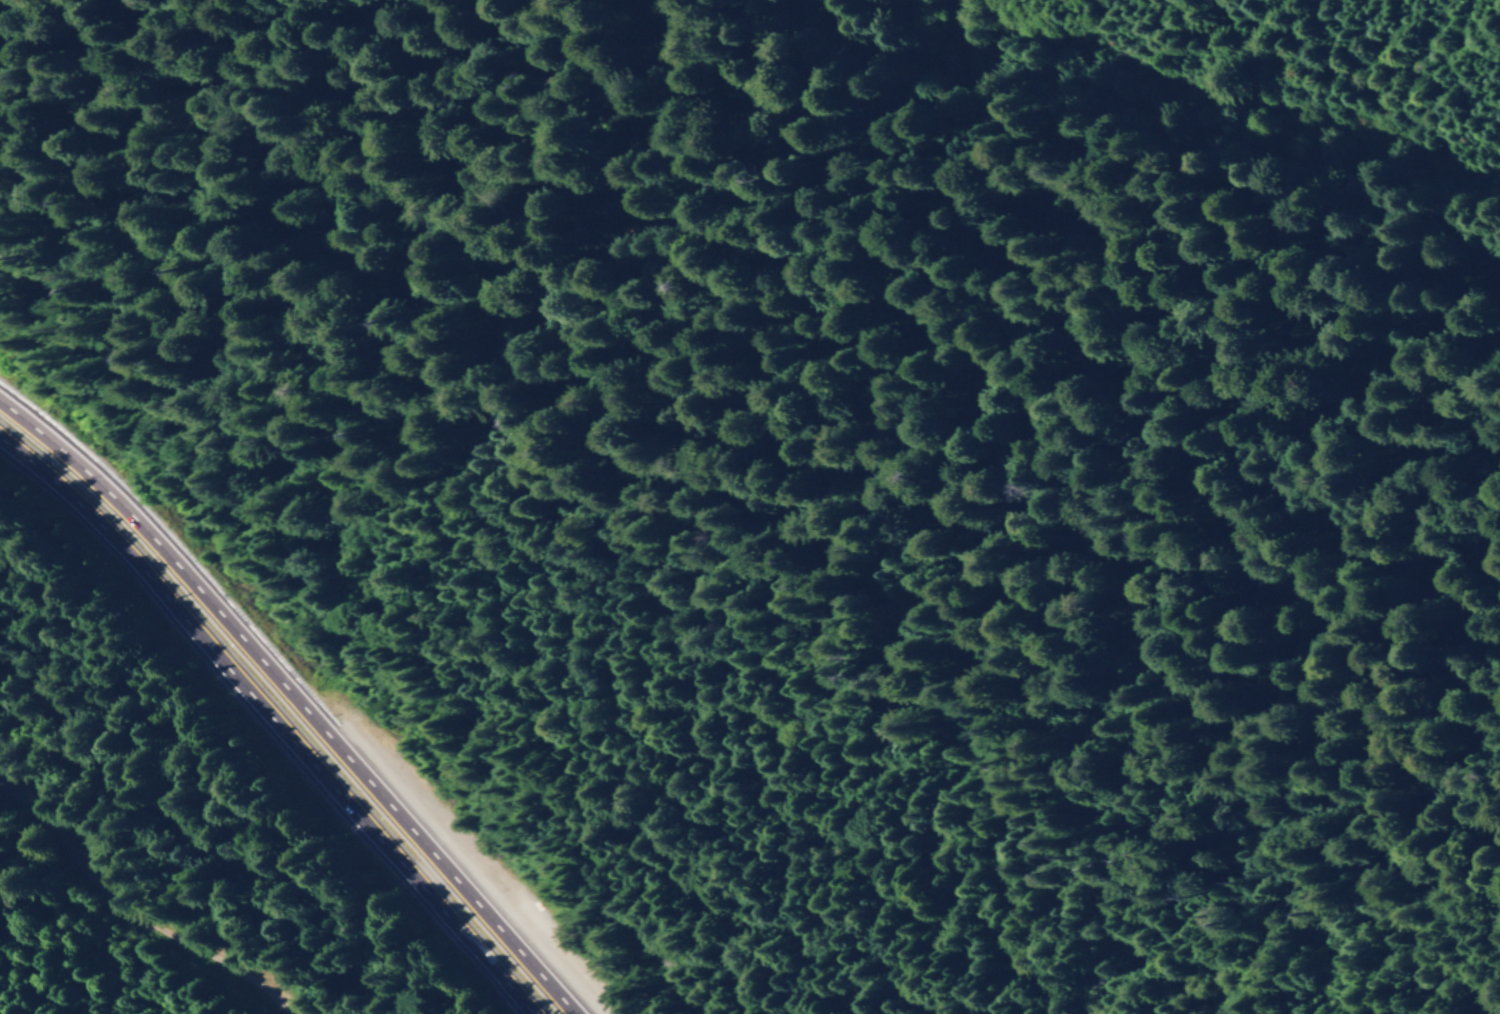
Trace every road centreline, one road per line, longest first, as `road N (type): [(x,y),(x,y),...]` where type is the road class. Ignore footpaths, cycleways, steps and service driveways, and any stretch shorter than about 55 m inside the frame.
road 1 (track): [(1499,374),(1404,372),(1305,310),(1094,295),(637,0)]
road 2 (motorway): [(569,1013),(144,535),(0,407)]
road 3 (motorway): [(0,446),(100,537),(523,1013)]

